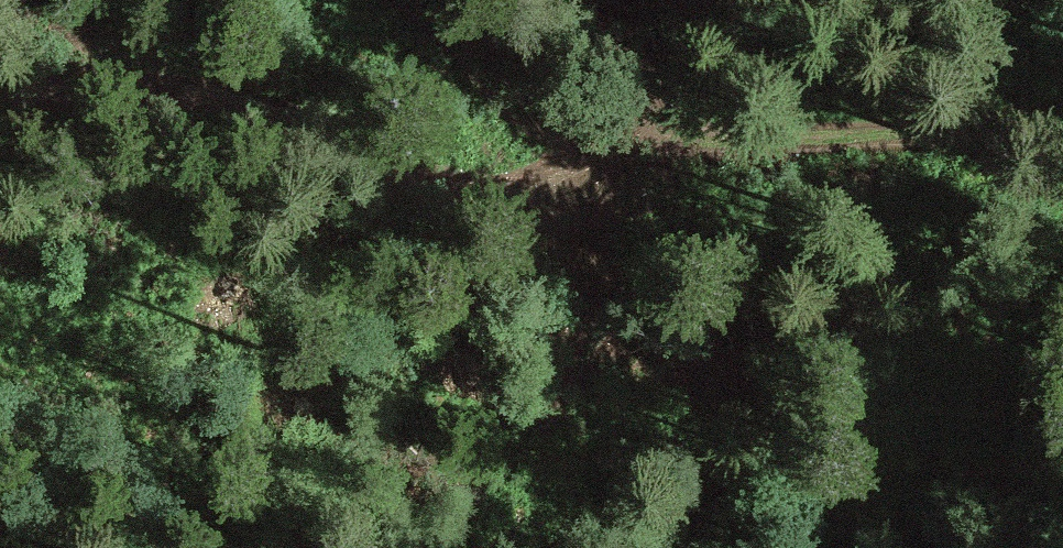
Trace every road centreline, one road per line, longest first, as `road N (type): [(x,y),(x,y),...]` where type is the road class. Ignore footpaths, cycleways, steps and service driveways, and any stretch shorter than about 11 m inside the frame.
road 1 (track): [(615,0),(613,124),(562,166),(476,190),(299,125),(177,97),(0,113)]
road 2 (track): [(400,0),(470,43),(511,111),(555,139),(817,132),(1062,102)]

